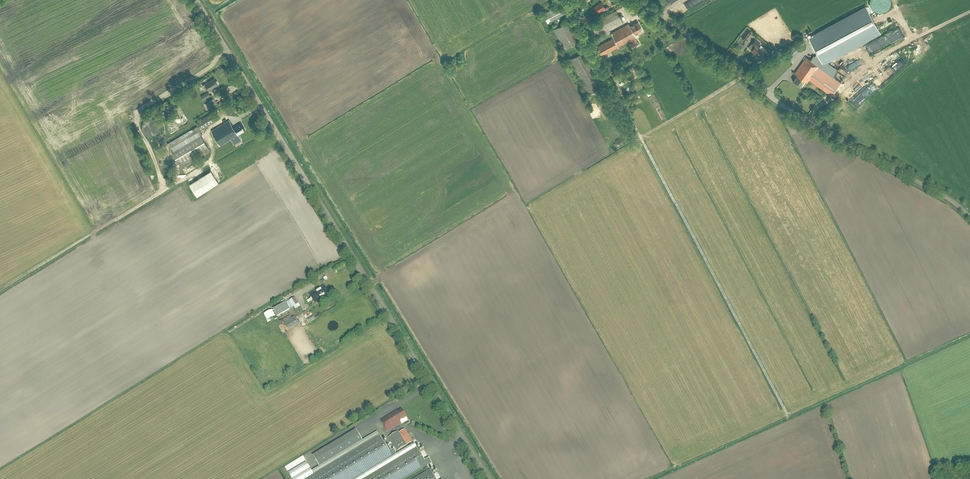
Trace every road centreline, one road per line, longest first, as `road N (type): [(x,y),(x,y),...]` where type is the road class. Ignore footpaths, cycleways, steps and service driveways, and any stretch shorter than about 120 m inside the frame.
road 1 (tertiary): [(486,478),(195,0)]
road 2 (track): [(743,75),(640,136),(790,421)]
road 3 (unclassified): [(969,218),(807,122),(641,0)]
road 4 (track): [(969,11),(866,65),(807,122)]
road 5 (track): [(167,185),(0,289)]

